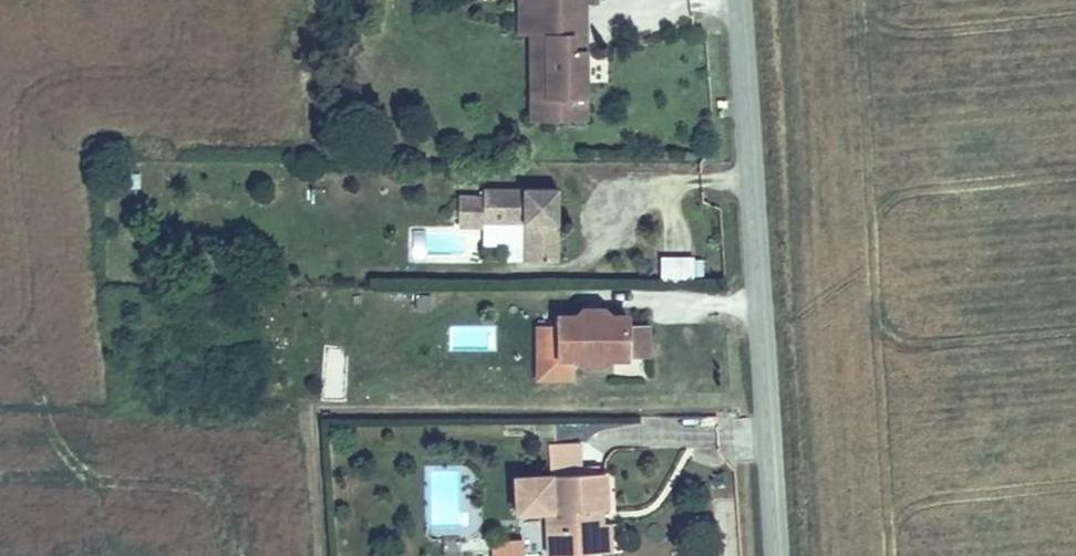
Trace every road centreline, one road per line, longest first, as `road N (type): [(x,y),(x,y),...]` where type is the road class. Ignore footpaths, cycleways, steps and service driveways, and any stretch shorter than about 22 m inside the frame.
road 1 (unclassified): [(777,555),(738,0)]

